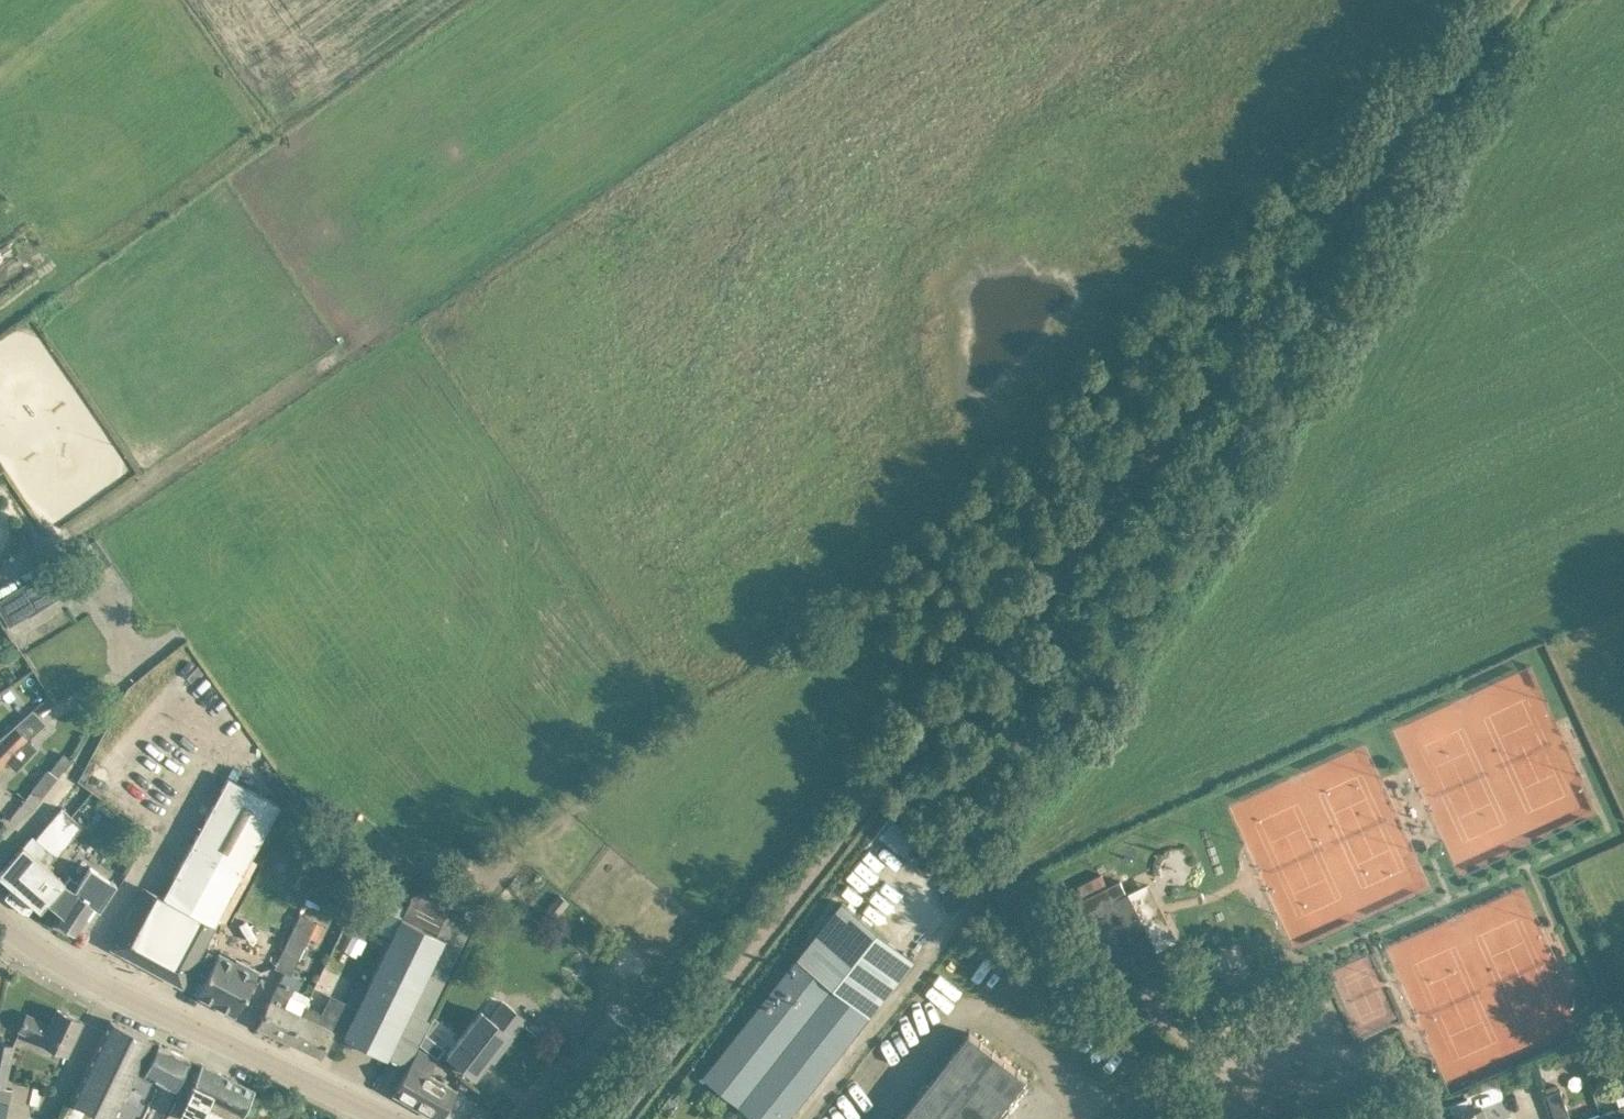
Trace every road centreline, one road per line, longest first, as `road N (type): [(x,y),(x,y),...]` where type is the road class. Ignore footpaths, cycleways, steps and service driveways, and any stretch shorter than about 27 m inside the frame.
road 1 (tertiary): [(386,1118),(78,972),(0,918)]

